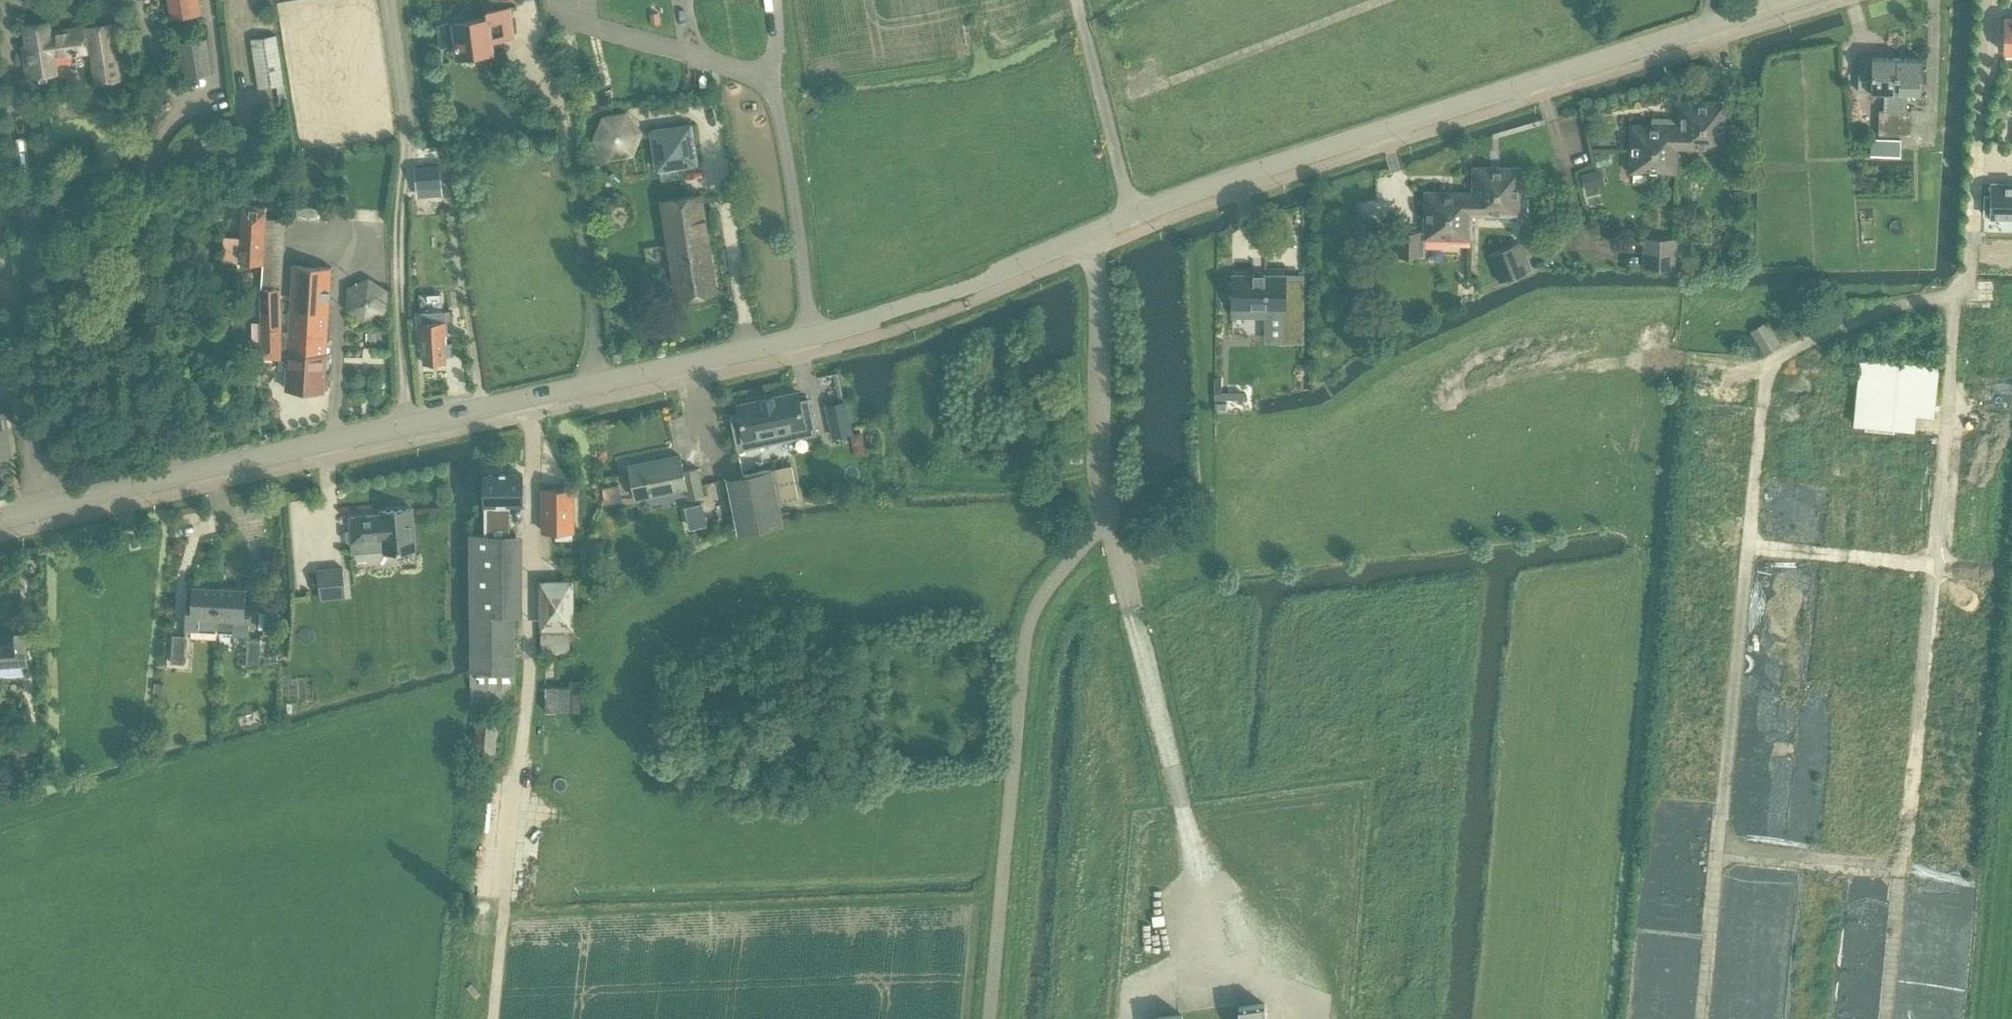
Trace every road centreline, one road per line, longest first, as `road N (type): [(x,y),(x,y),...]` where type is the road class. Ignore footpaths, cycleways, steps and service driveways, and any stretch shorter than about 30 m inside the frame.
road 1 (tertiary): [(0,517),(815,336),(1088,237)]
road 2 (track): [(1702,1018),(1768,371),(1822,340),(1954,295)]
road 3 (tertiary): [(1088,237),(1214,186),(1780,0)]
road 4 (unclassified): [(1088,237),(1110,523)]

